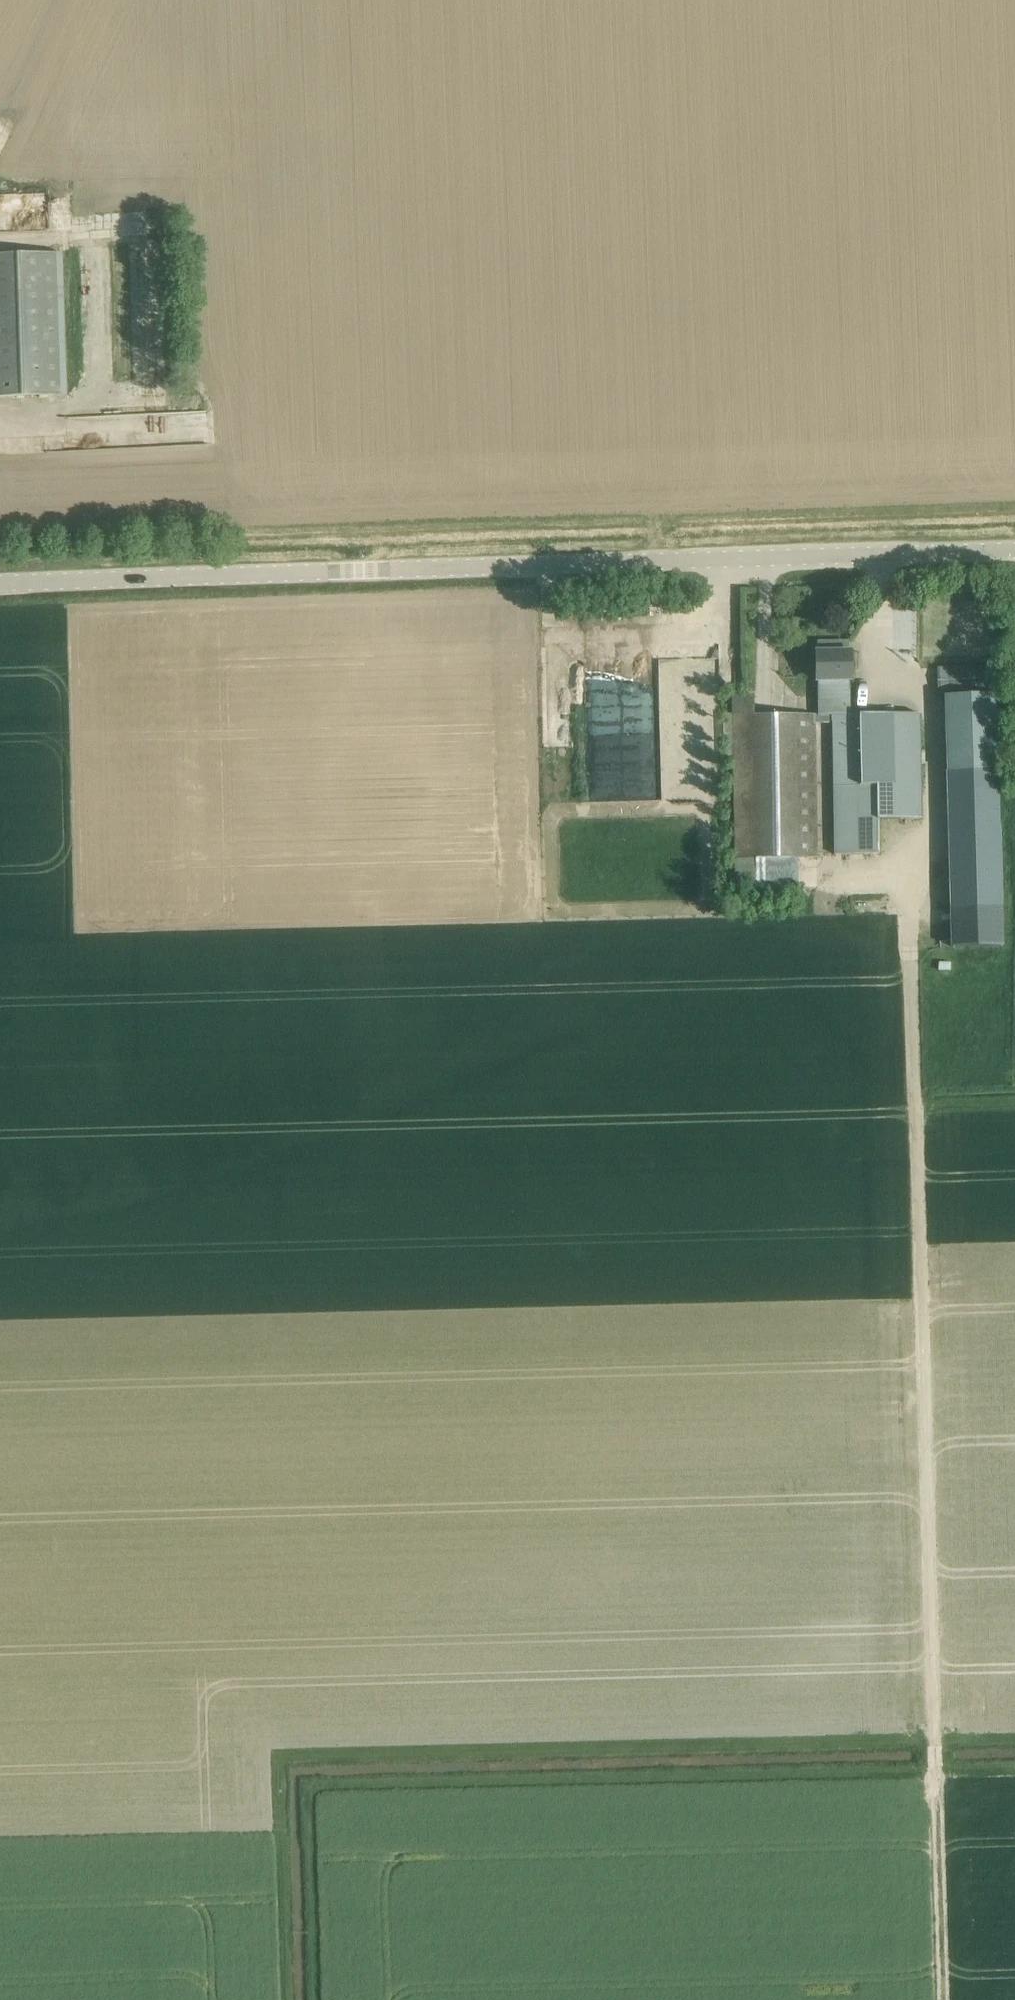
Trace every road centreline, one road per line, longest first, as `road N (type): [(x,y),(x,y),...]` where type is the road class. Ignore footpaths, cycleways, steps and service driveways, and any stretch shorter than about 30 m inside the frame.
road 1 (unclassified): [(1014,553),(0,584)]

